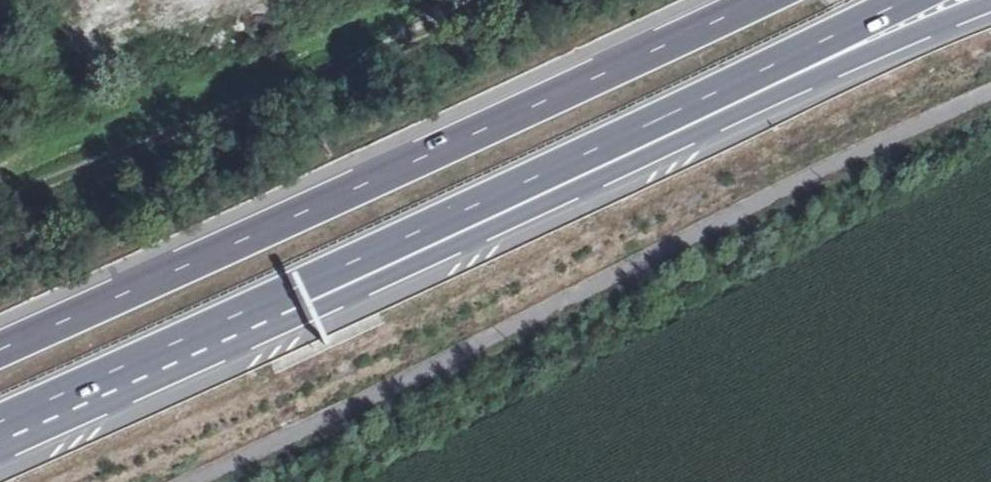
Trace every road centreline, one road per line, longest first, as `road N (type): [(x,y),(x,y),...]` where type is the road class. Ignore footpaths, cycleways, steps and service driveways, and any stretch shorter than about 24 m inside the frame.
road 1 (motorway): [(755,0),(0,347)]
road 2 (motorway): [(300,290),(716,124),(990,2)]
road 3 (motorway): [(300,290),(911,0)]
road 4 (motorway): [(0,424),(300,290)]

